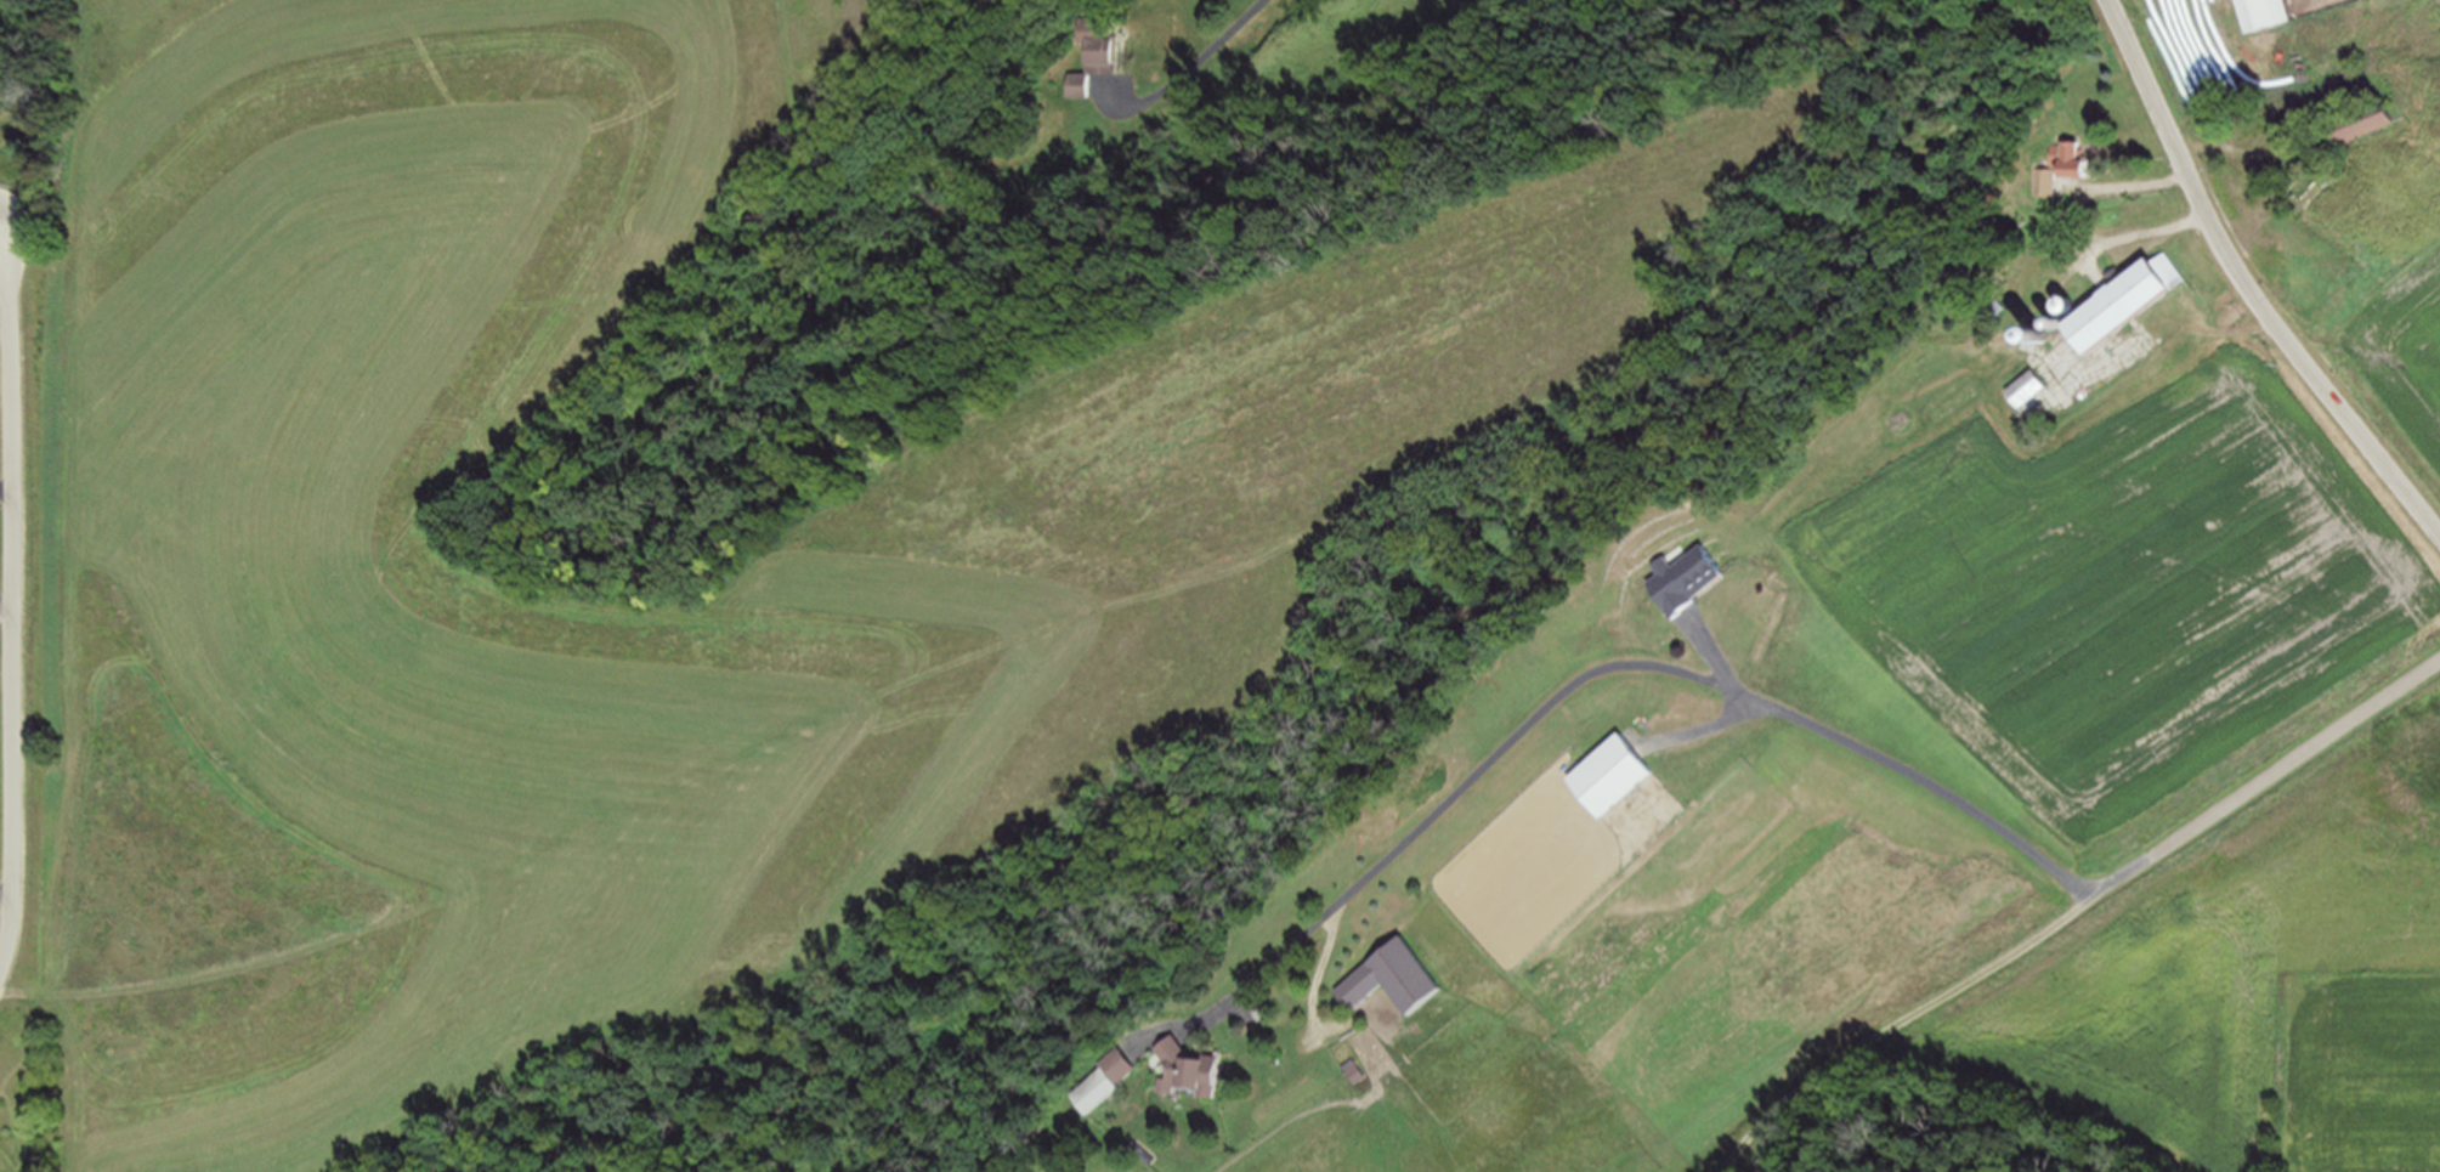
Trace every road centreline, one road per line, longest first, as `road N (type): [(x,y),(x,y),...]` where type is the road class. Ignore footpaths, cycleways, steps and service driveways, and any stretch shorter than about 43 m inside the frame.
road 1 (residential): [(0,242),(11,338),(18,697),(16,908),(0,973)]
road 2 (secondary): [(2439,535),(2225,251),(2109,0)]
road 3 (track): [(1750,1171),(1789,1105),(2094,896)]
road 4 (track): [(1828,97),(1948,109),(2028,41),(2032,0)]

